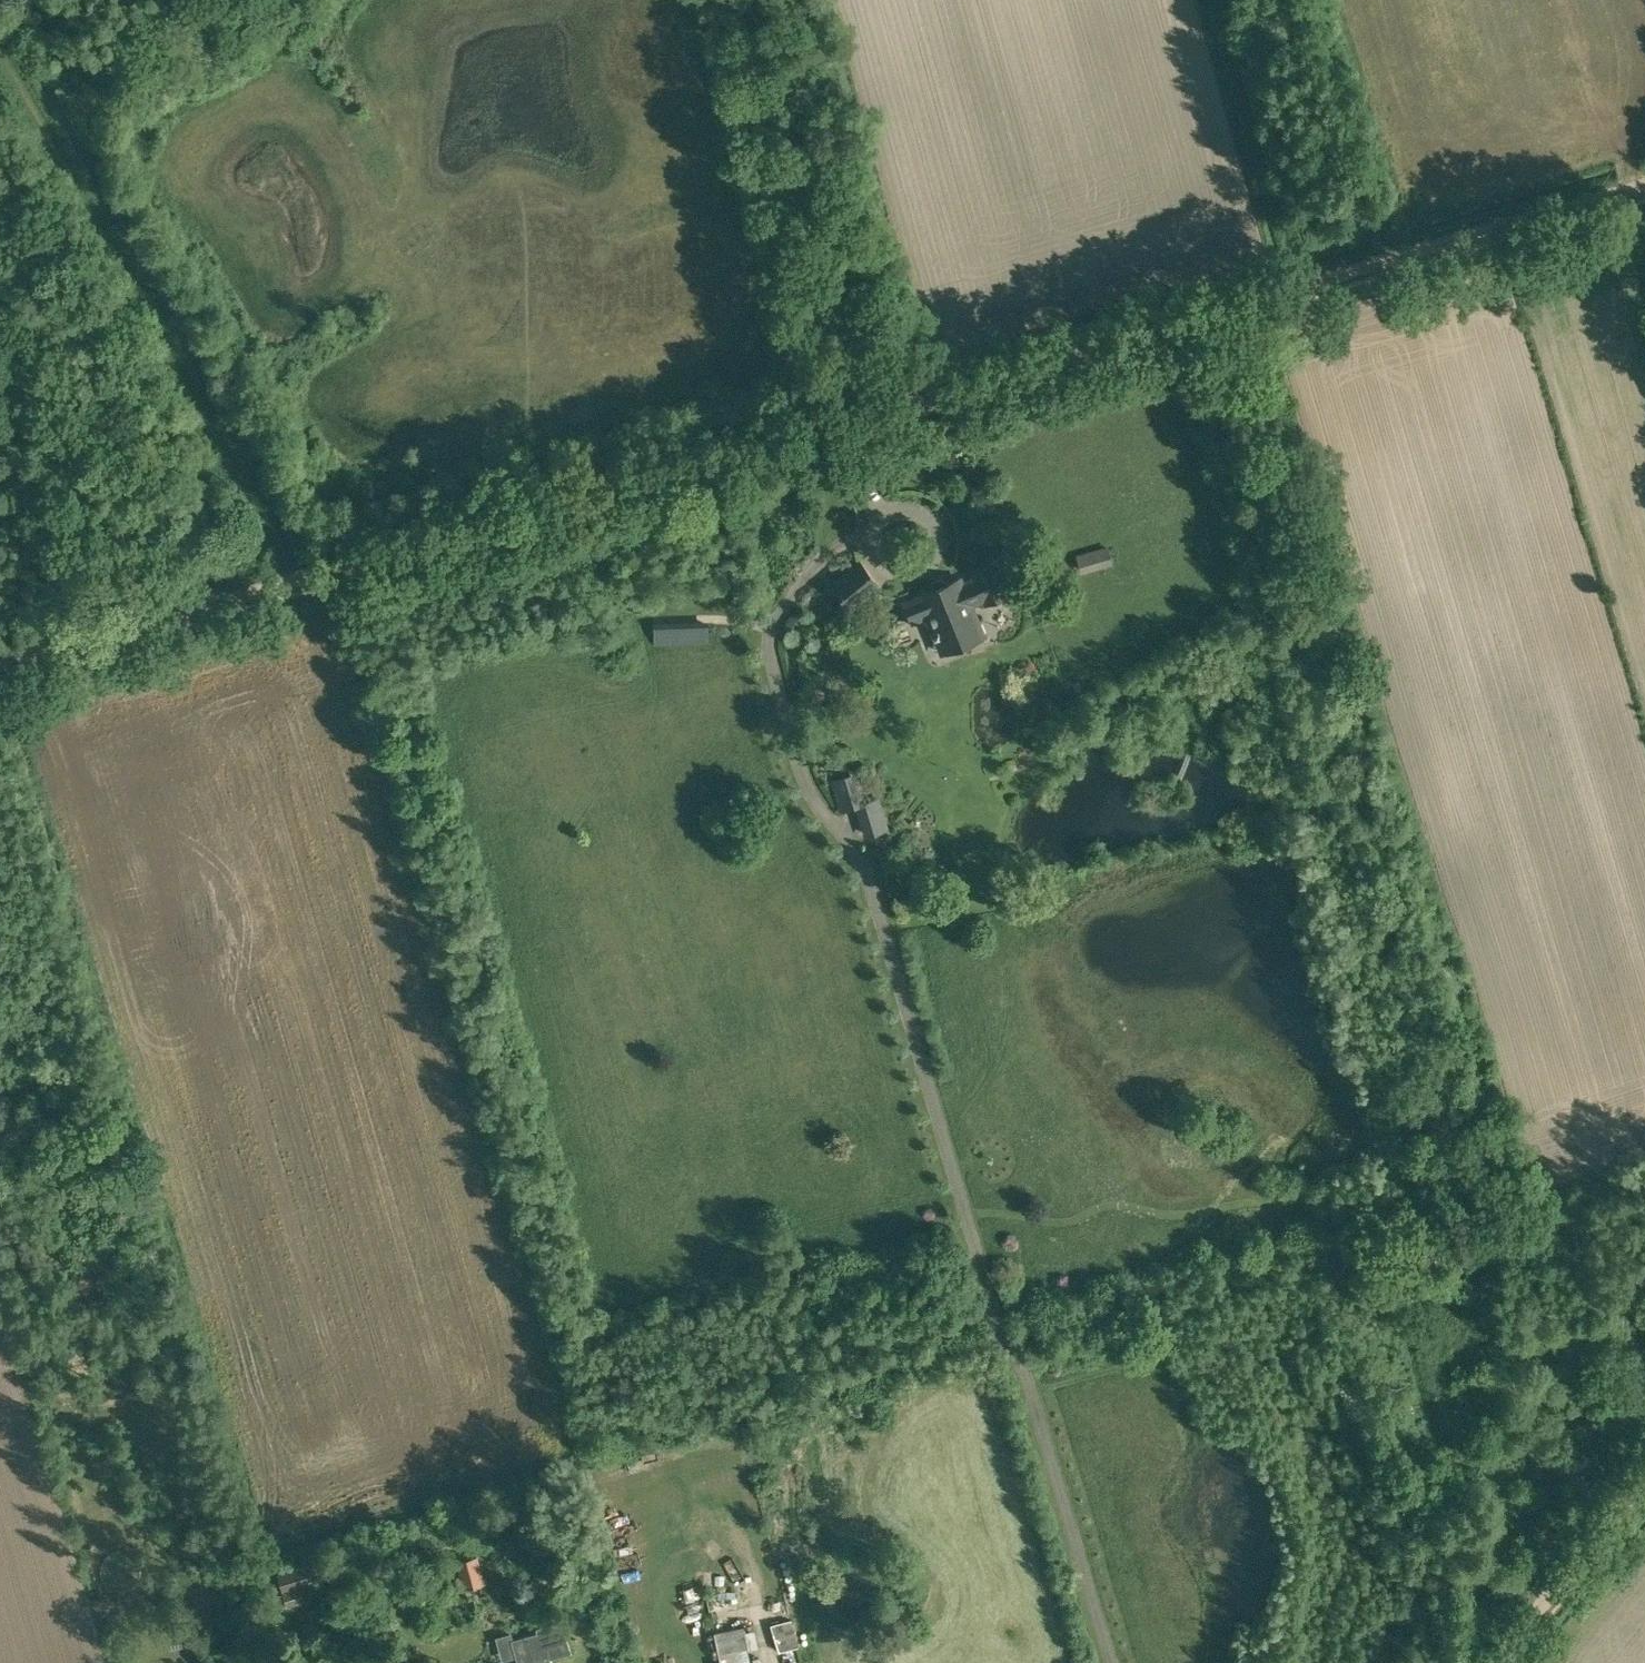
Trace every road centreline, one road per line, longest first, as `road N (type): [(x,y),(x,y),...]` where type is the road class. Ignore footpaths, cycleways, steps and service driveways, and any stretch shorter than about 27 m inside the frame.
road 1 (track): [(0,667),(1644,186)]
road 2 (track): [(1497,1662),(1644,1482)]

